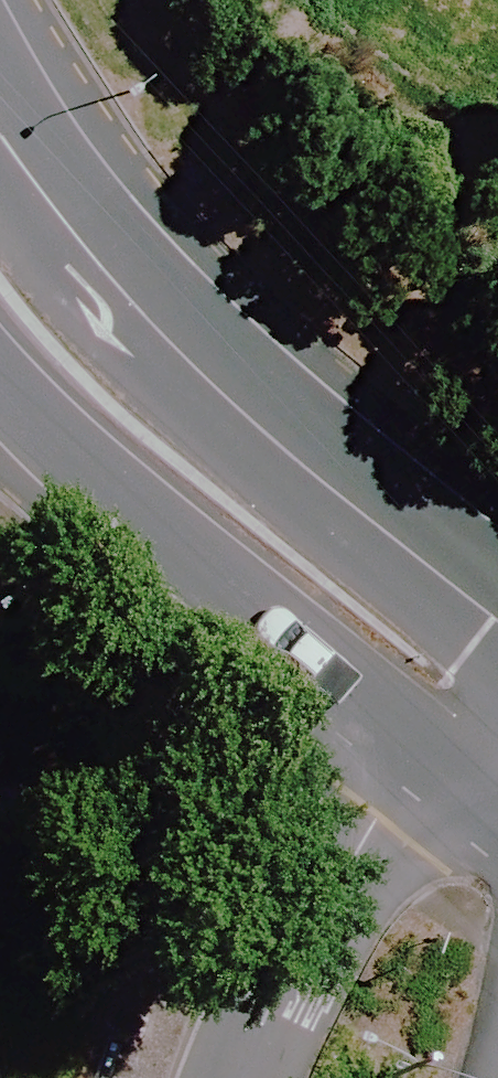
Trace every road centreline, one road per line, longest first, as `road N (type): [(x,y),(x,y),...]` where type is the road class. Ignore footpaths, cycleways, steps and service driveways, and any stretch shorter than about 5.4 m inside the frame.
road 1 (tertiary): [(0,131),(113,278),(252,426),(491,622),(464,722)]
road 2 (tertiary): [(464,722),(386,722),(89,469),(0,368)]
road 3 (tertiary): [(242,1077),(373,812),(464,722)]

